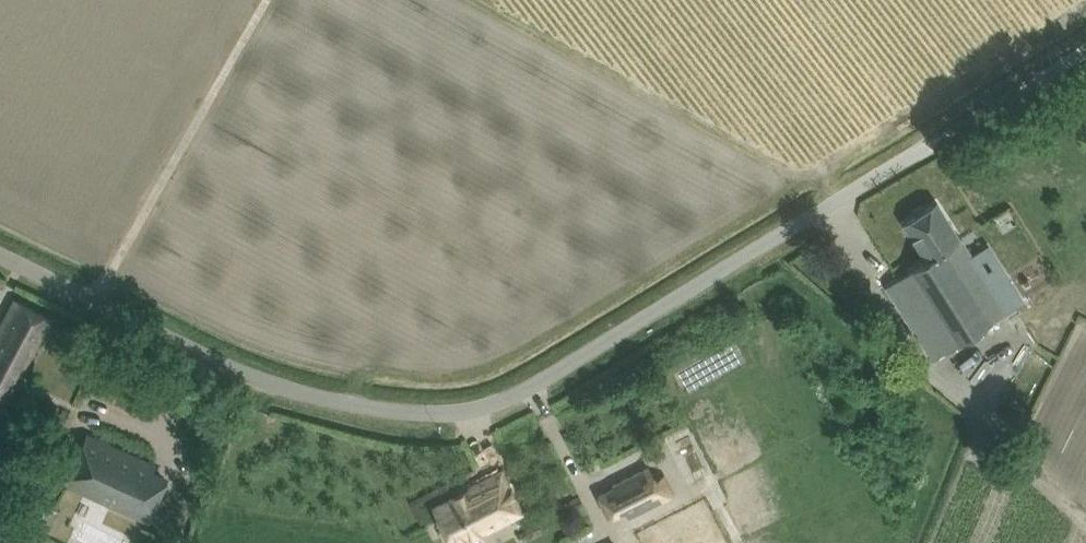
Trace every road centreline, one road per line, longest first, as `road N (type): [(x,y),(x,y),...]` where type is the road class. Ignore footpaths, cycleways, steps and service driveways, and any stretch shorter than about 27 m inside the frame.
road 1 (unclassified): [(0,254),(263,381),(371,408),(456,414),(506,401),(931,142)]
road 2 (track): [(931,142),(1085,47)]

